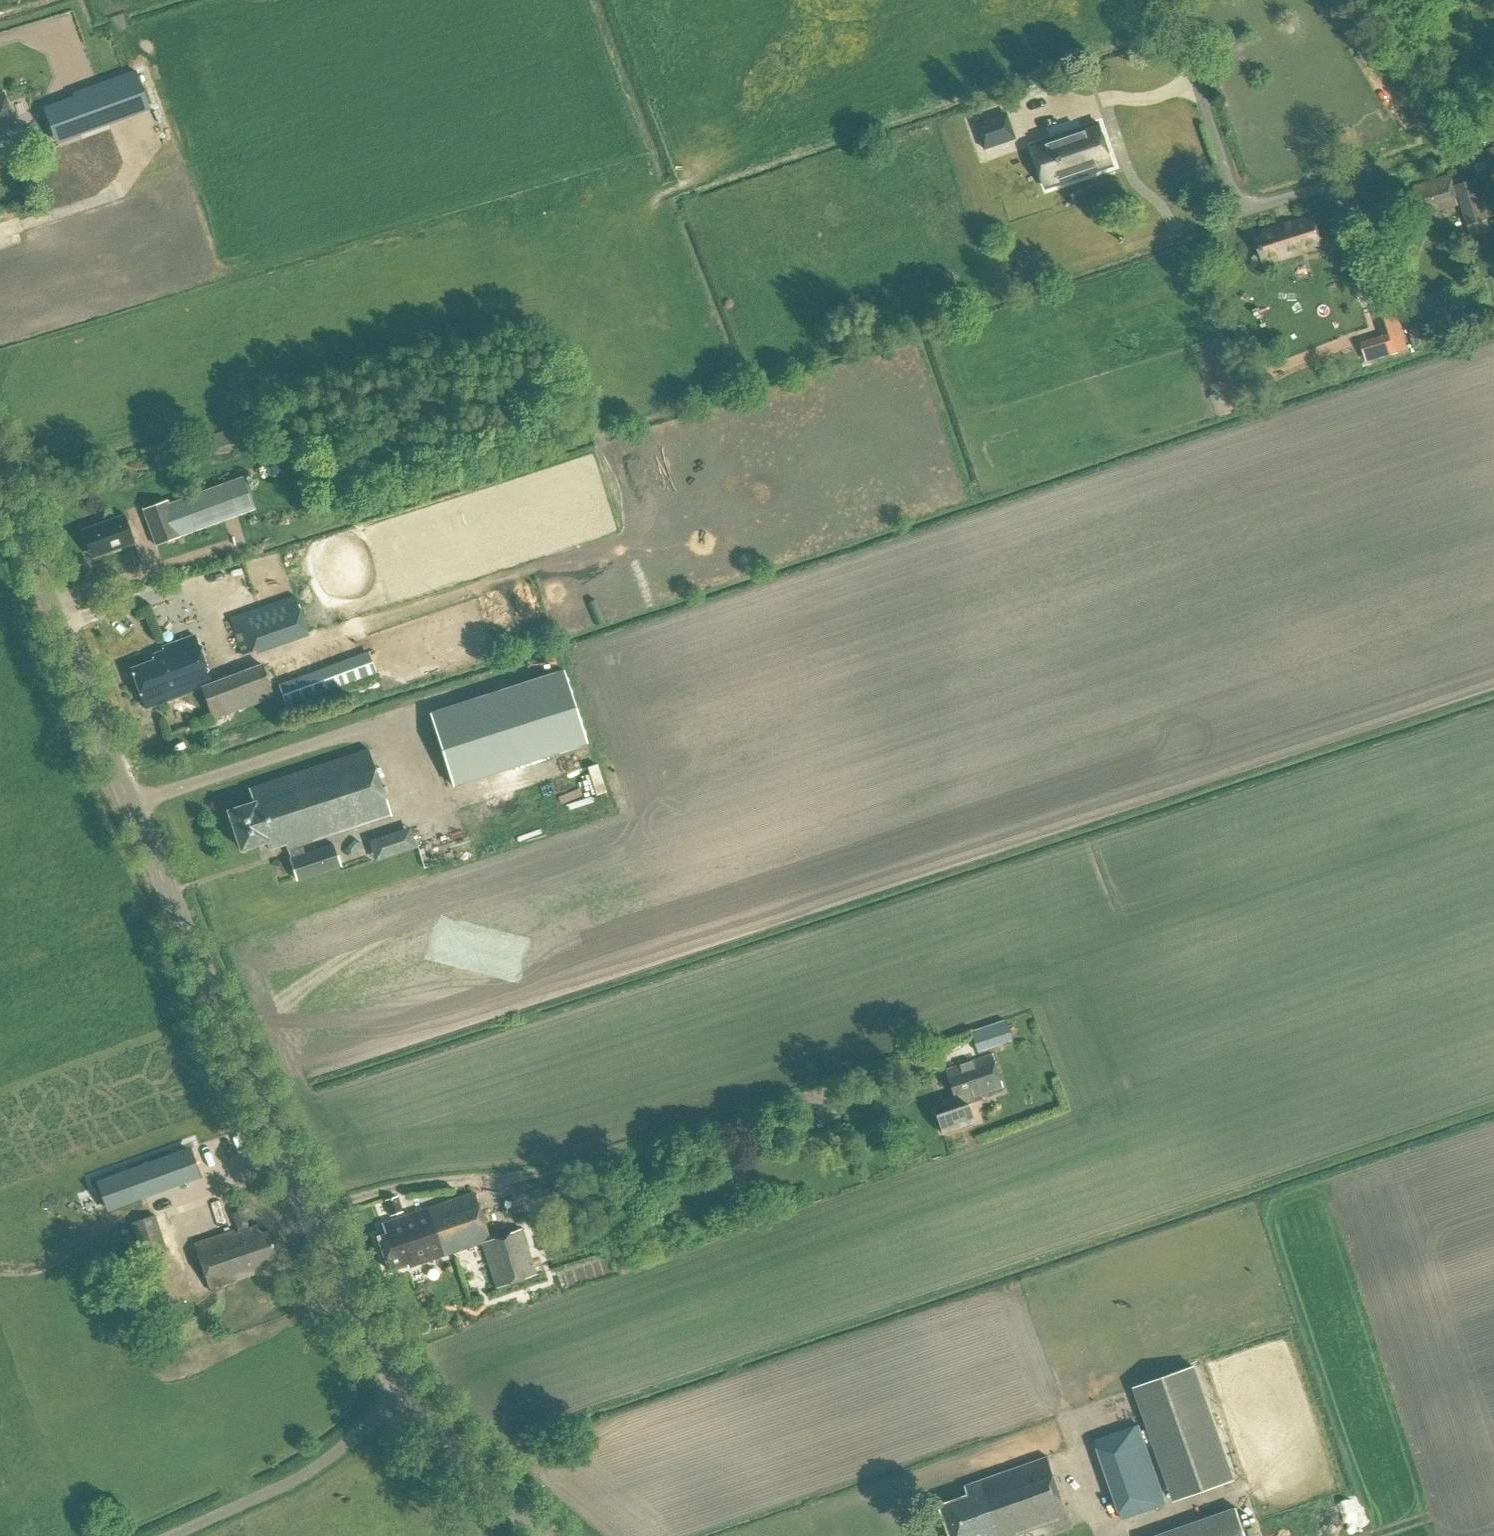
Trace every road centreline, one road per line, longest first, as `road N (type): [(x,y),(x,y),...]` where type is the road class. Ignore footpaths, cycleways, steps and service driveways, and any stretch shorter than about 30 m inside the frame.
road 1 (tertiary): [(548,1535),(483,1483),(404,1394),(333,1266),(172,903),(0,481)]
road 2 (residential): [(1345,181),(1239,211),(1171,0)]

